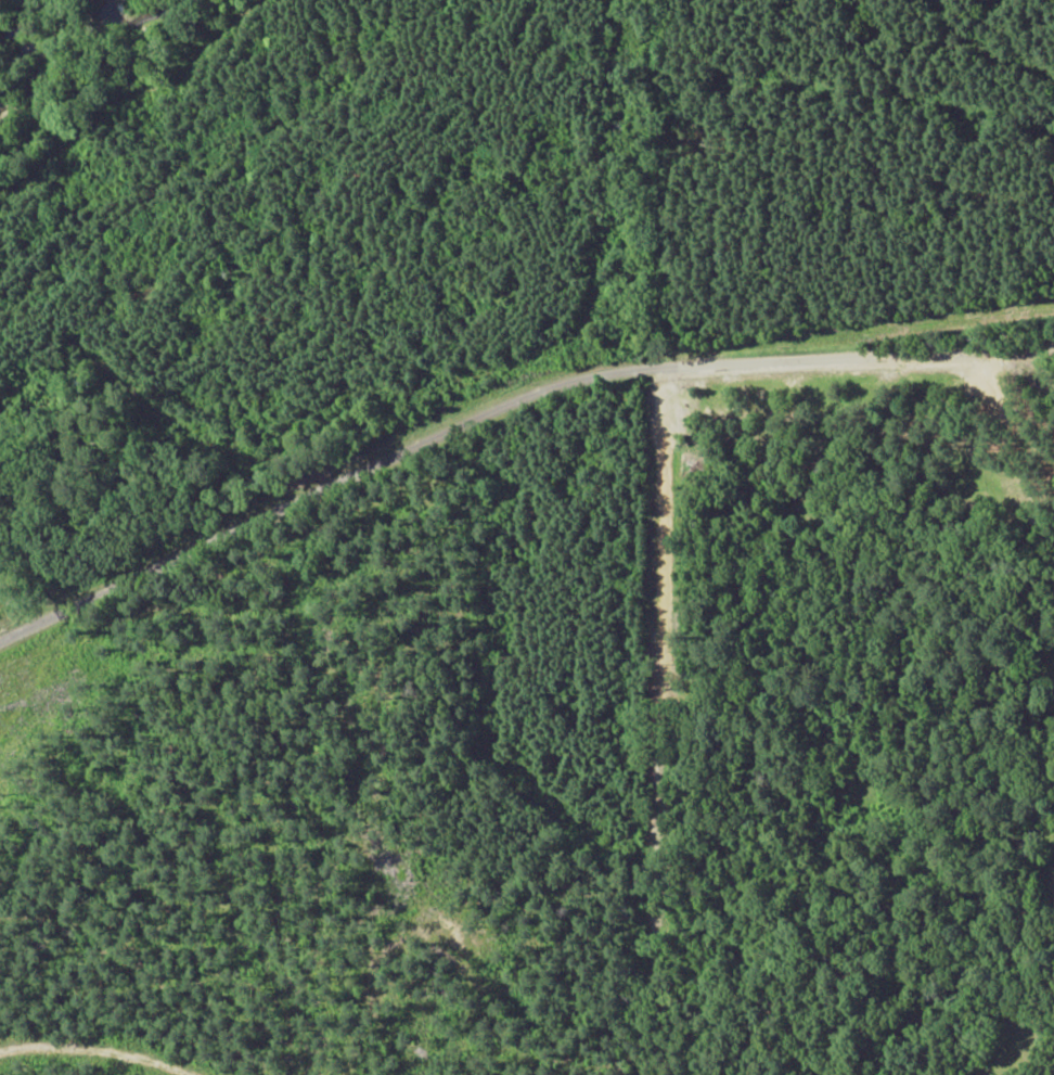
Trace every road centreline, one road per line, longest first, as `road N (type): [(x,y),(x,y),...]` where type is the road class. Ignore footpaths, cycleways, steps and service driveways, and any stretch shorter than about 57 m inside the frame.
road 1 (residential): [(0,694),(563,433),(612,421)]
road 2 (residential): [(1053,347),(826,369),(612,421)]

